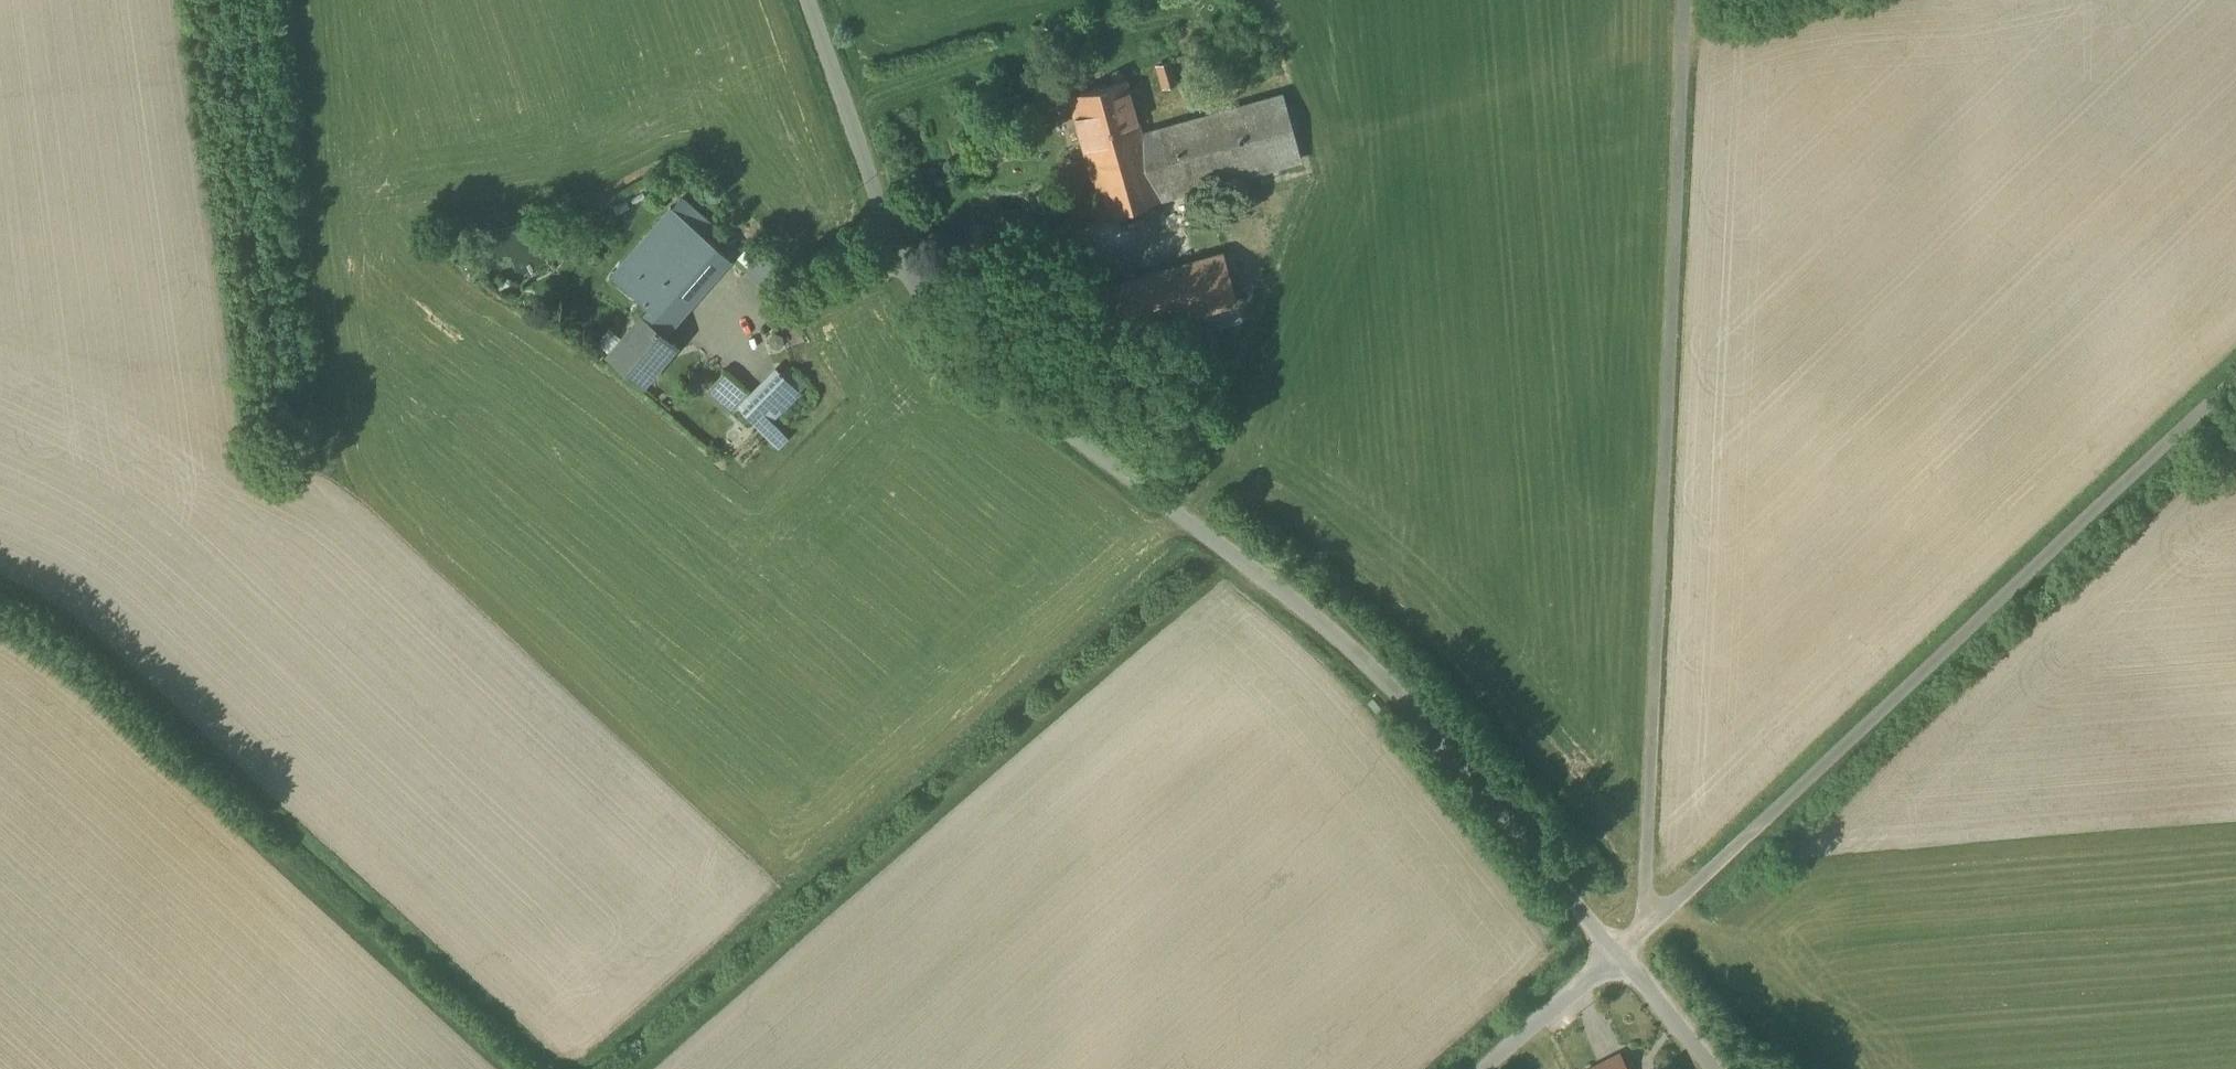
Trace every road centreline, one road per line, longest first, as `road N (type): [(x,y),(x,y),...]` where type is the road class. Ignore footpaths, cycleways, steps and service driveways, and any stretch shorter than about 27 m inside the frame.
road 1 (unclassified): [(1620,951),(1396,682),(1341,633),(1052,424),(955,341),(890,229),(806,0)]
road 2 (unclassified): [(1651,925),(1644,851),(1684,0)]
road 3 (unclassified): [(2235,378),(1651,925)]
road 4 (unclassified): [(1484,1068),(1620,951)]
road 5 (unclassified): [(1620,951),(1711,1068)]

